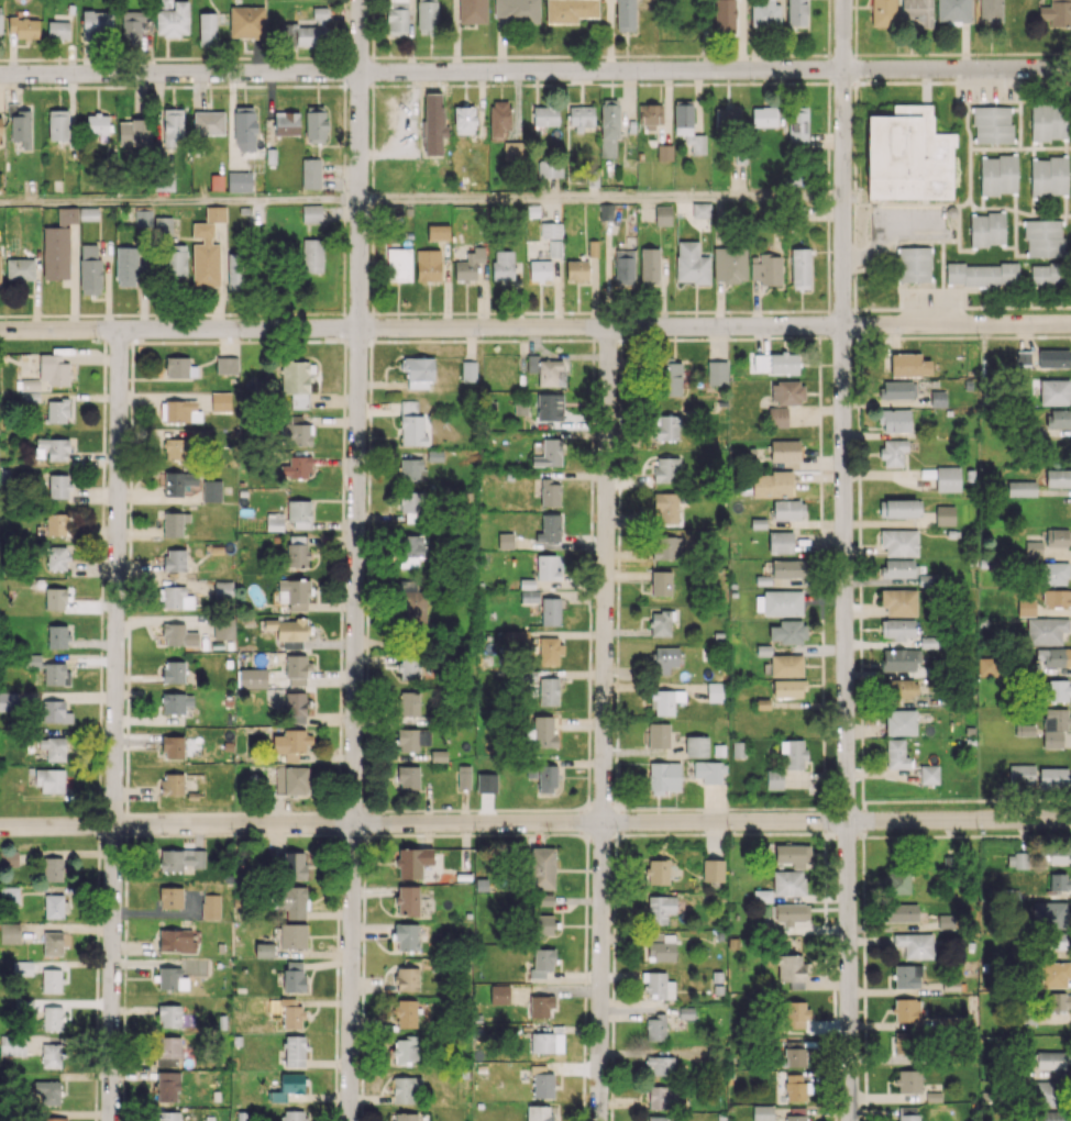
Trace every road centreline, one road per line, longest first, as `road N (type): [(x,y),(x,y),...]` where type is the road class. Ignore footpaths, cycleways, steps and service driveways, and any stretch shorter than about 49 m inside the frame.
road 1 (residential): [(360,0),(350,1120)]
road 2 (residential): [(843,0),(849,1120)]
road 3 (residential): [(1070,819),(0,827)]
road 4 (residential): [(1070,323),(0,331)]
road 5 (residential): [(1070,67),(0,74)]
road 6 (residential): [(608,326),(599,1120)]
road 7 (residential): [(120,330),(110,1120)]

